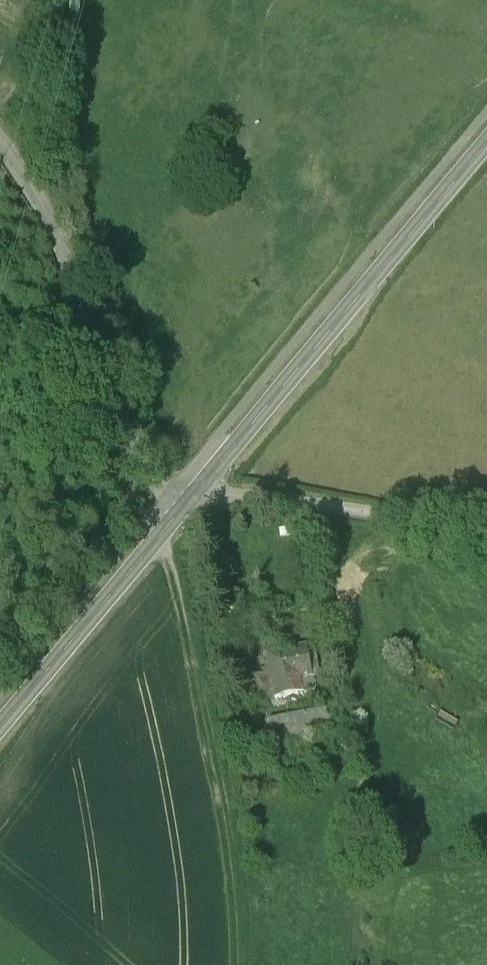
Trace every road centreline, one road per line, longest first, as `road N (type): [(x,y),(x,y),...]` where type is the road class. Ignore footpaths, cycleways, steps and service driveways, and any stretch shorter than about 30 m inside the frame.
road 1 (tertiary): [(486,142),(193,490)]
road 2 (track): [(235,964),(231,852),(167,554),(154,535)]
road 3 (unclassified): [(193,490),(176,487),(136,444),(34,204),(0,148)]
road 4 (tertiary): [(193,490),(0,724)]
road 5 (unclassified): [(486,533),(193,490)]

